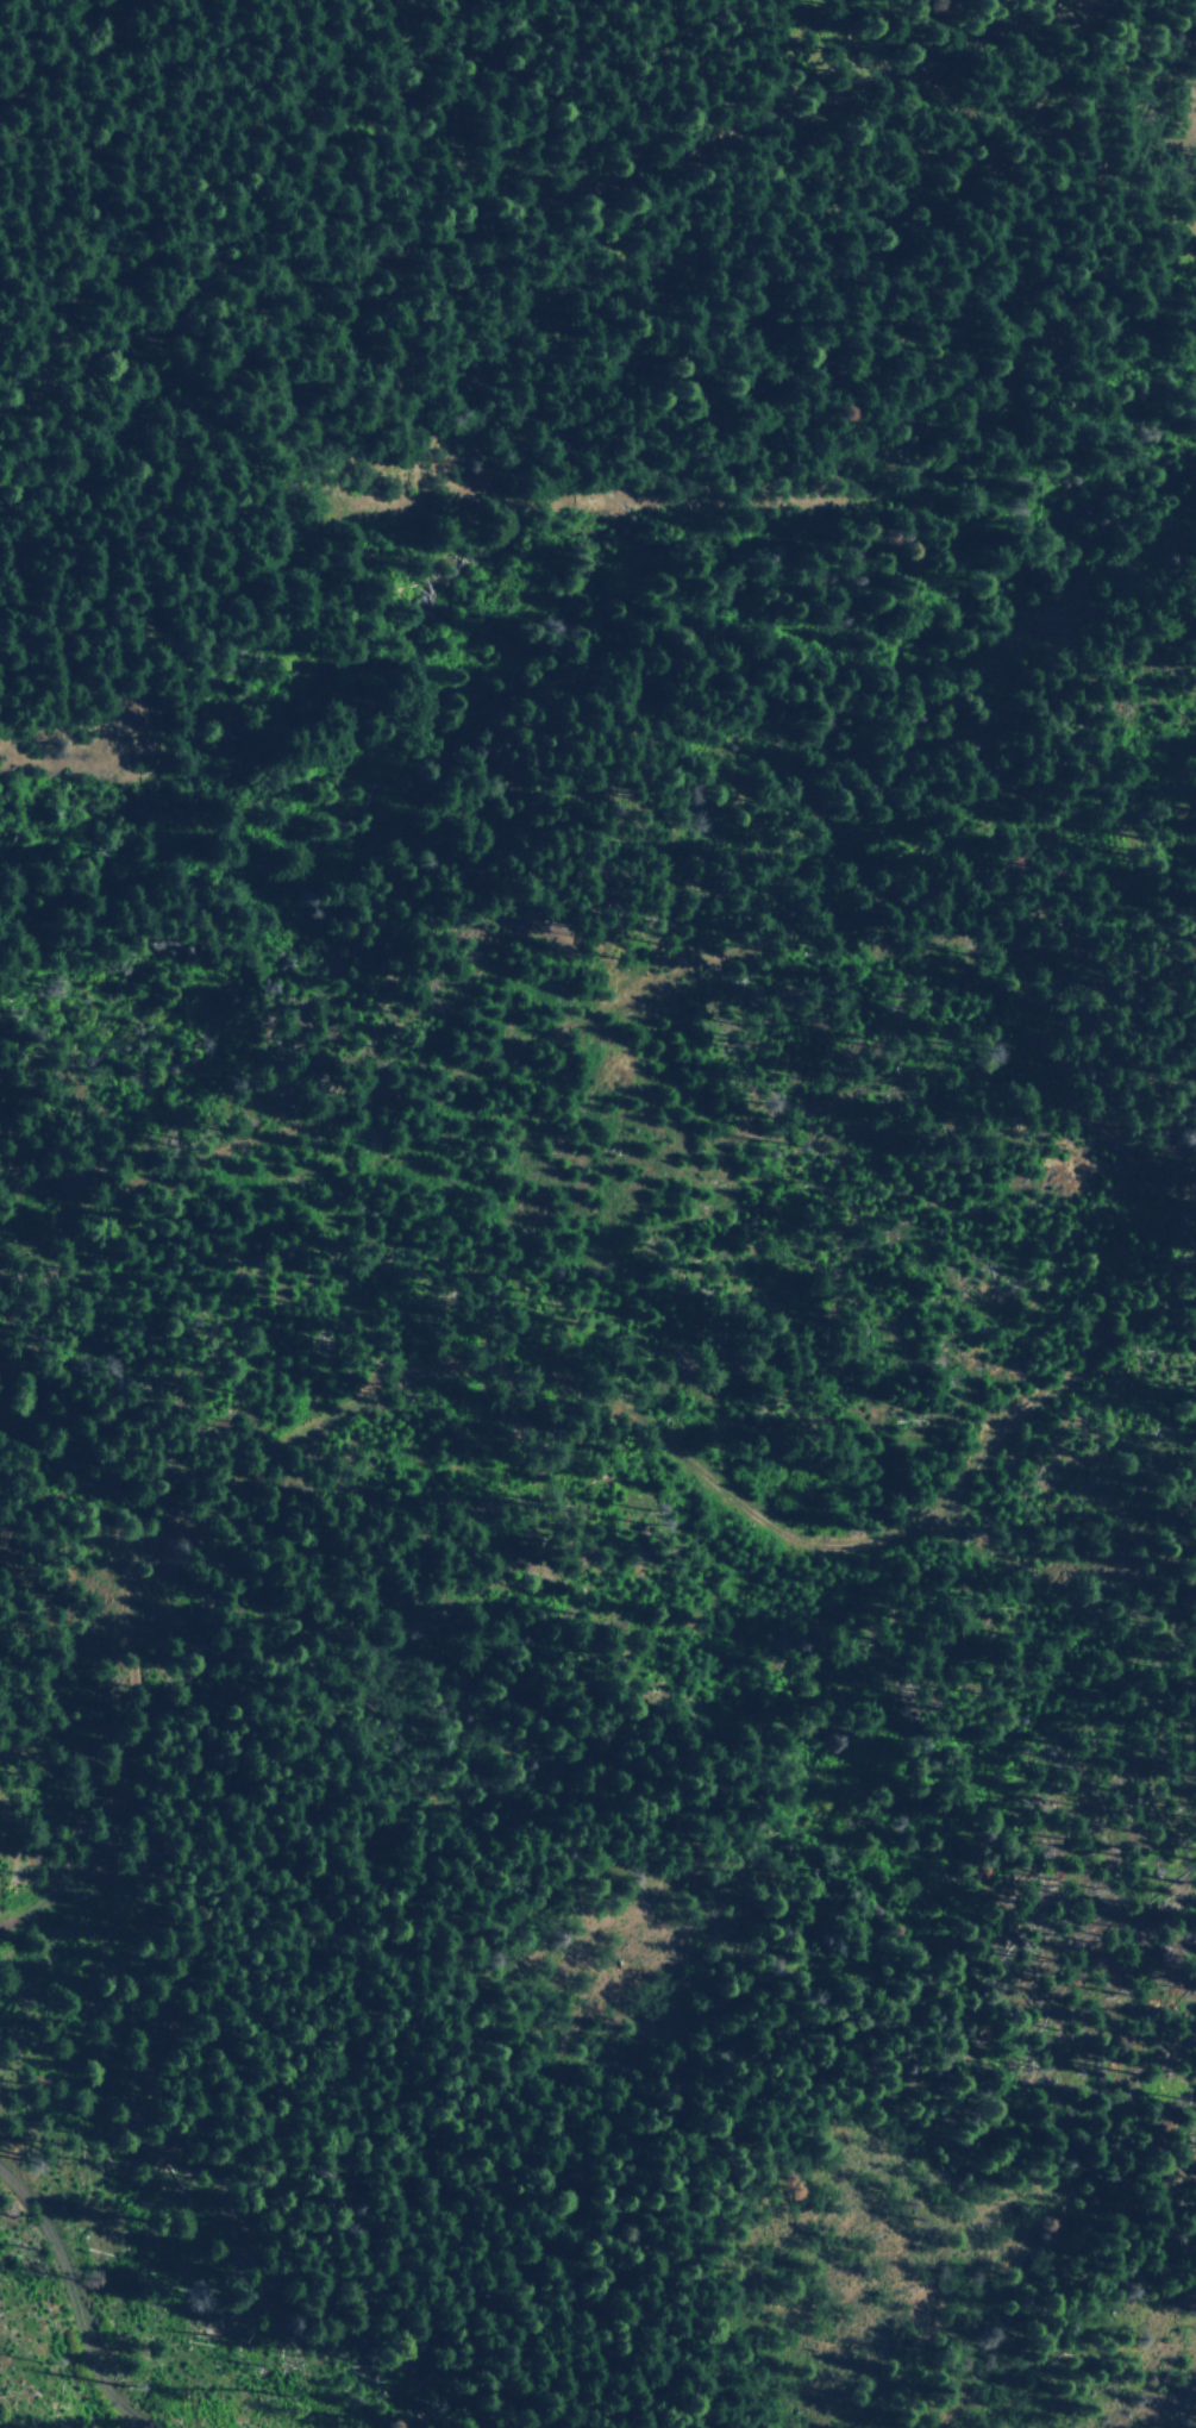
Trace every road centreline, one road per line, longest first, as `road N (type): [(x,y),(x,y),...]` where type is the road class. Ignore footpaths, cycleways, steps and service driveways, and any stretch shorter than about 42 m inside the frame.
road 1 (track): [(0,468),(437,279),(1195,15)]
road 2 (track): [(0,758),(314,647),(847,525),(1195,385)]
road 3 (track): [(160,2427),(112,2391),(64,2255),(23,2191),(0,2071)]

